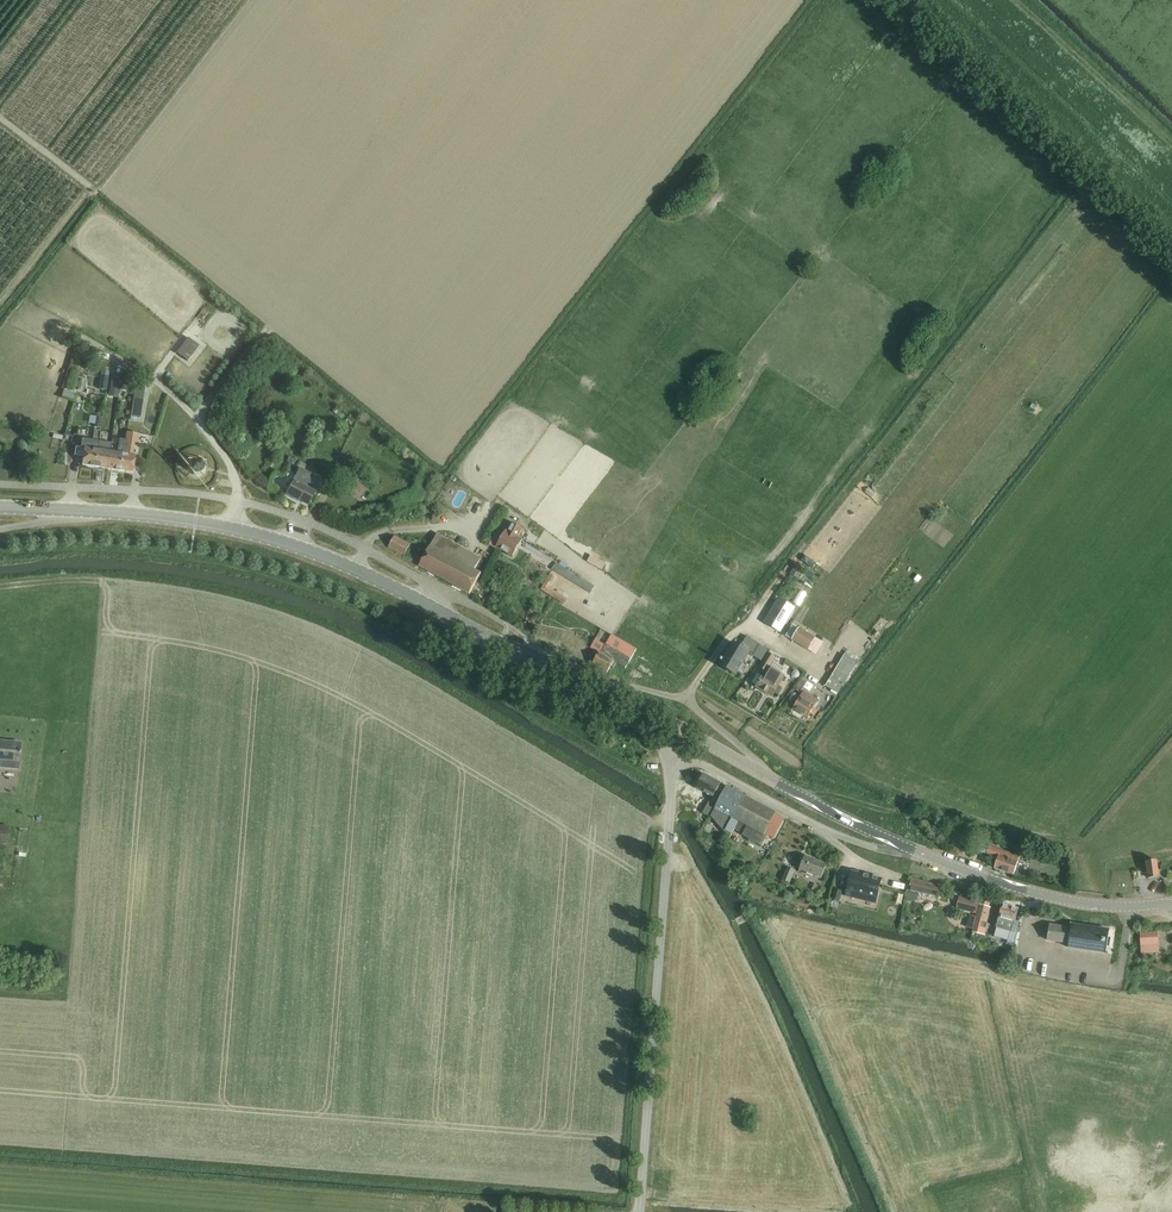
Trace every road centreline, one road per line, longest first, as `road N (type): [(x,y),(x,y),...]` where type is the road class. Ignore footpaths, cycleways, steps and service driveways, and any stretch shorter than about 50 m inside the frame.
road 1 (unclassified): [(912,851),(833,834),(530,674),(501,643)]
road 2 (tertiary): [(96,512),(164,518),(294,546),(501,643)]
road 3 (track): [(973,0),(1171,182)]
road 4 (tertiary): [(912,851),(1070,902),(1171,902)]
road 5 (unclassified): [(759,774),(750,754),(686,701),(602,684)]
road 6 (tertiary): [(759,774),(602,684)]
road 7 (tertiary): [(912,851),(759,774)]

